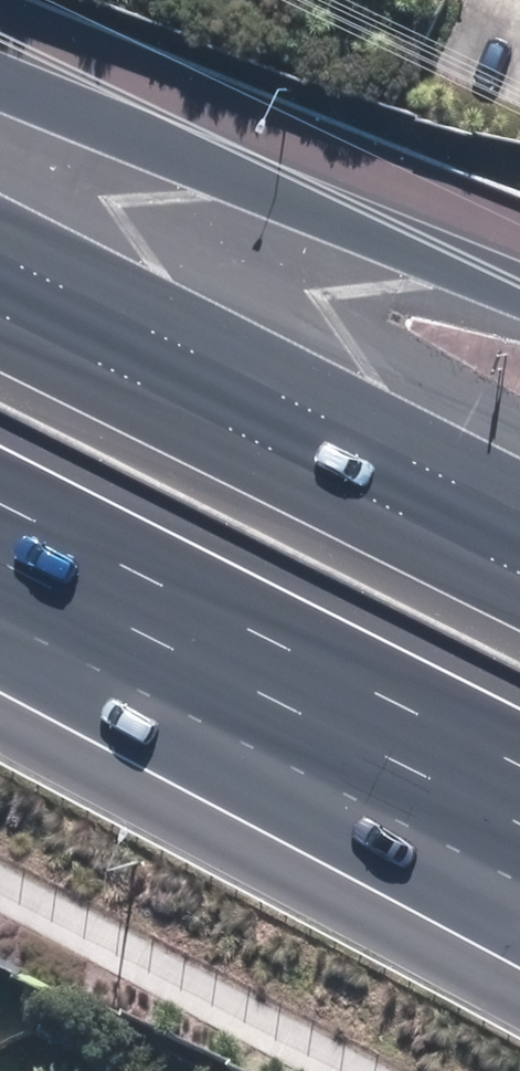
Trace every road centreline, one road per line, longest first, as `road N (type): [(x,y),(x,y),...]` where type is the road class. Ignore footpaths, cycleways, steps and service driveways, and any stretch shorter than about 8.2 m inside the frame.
road 1 (motorway): [(519,942),(0,646)]
road 2 (motorway): [(519,825),(0,561)]
road 3 (motorway): [(0,256),(519,516)]
road 4 (motorway): [(0,83),(519,290)]

